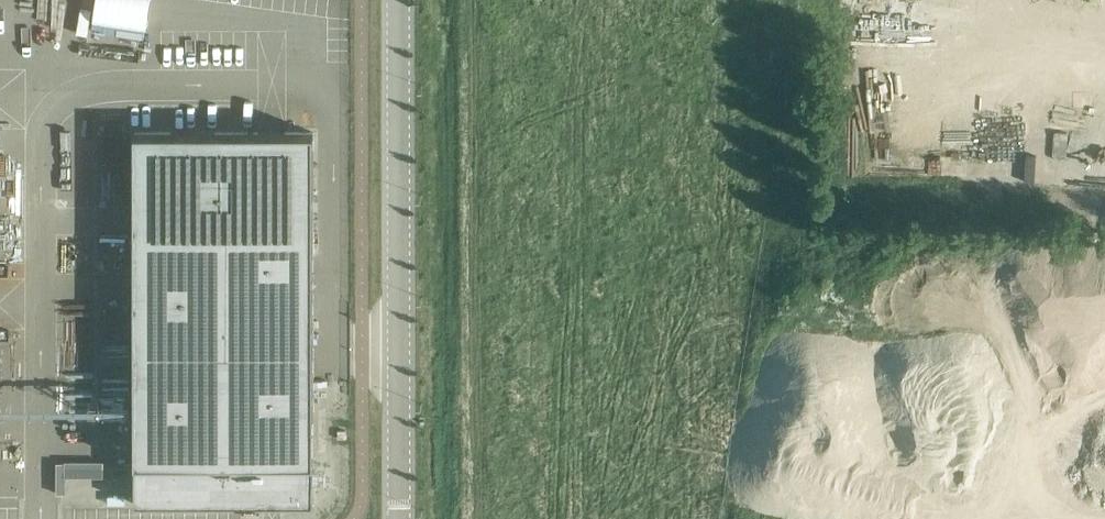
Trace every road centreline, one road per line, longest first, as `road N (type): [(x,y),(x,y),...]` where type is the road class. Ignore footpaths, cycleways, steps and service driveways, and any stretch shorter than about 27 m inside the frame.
road 1 (unclassified): [(394,518),(397,0)]

